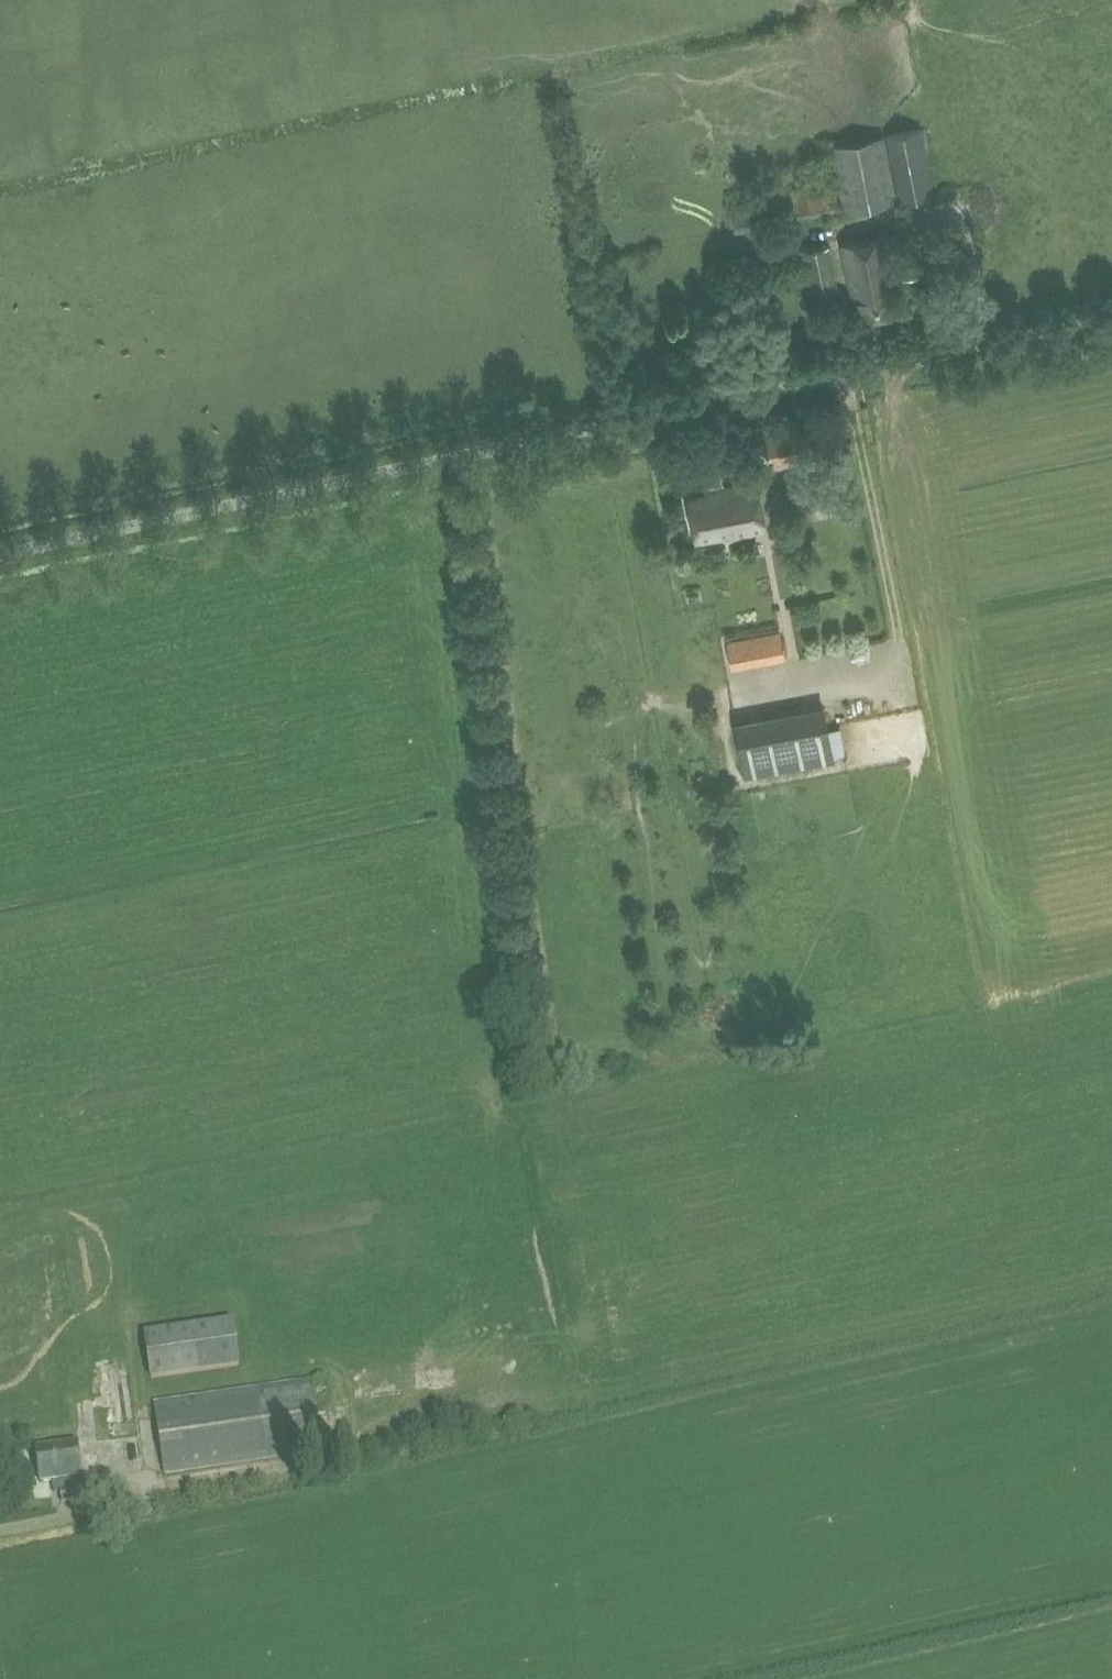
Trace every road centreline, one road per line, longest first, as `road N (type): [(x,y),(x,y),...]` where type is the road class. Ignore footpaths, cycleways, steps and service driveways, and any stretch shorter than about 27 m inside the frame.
road 1 (unclassified): [(0,559),(1111,321)]

